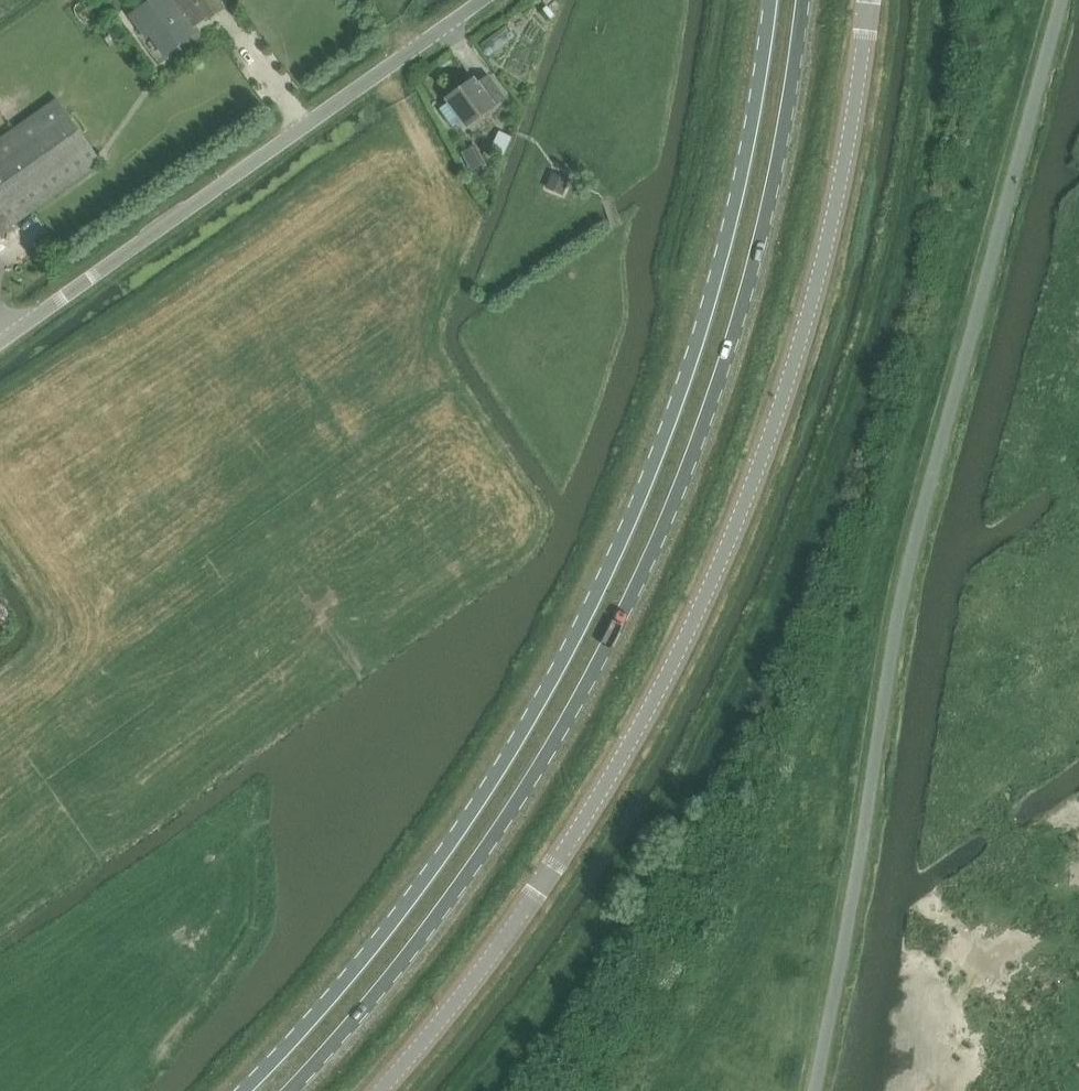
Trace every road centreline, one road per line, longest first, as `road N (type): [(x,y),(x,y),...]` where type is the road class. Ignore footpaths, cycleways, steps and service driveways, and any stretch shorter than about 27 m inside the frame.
road 1 (primary): [(770,0),(709,306),(591,604),(463,827),(375,947),(246,1090)]
road 2 (primary): [(290,1090),(395,973),(487,852),(622,620),(694,456),(742,317),(783,141),(804,0)]
road 3 (unclassified): [(869,0),(853,126),(805,337),(706,609),(629,756),(513,931),(379,1090)]
road 4 (unclassified): [(0,344),(484,0)]

